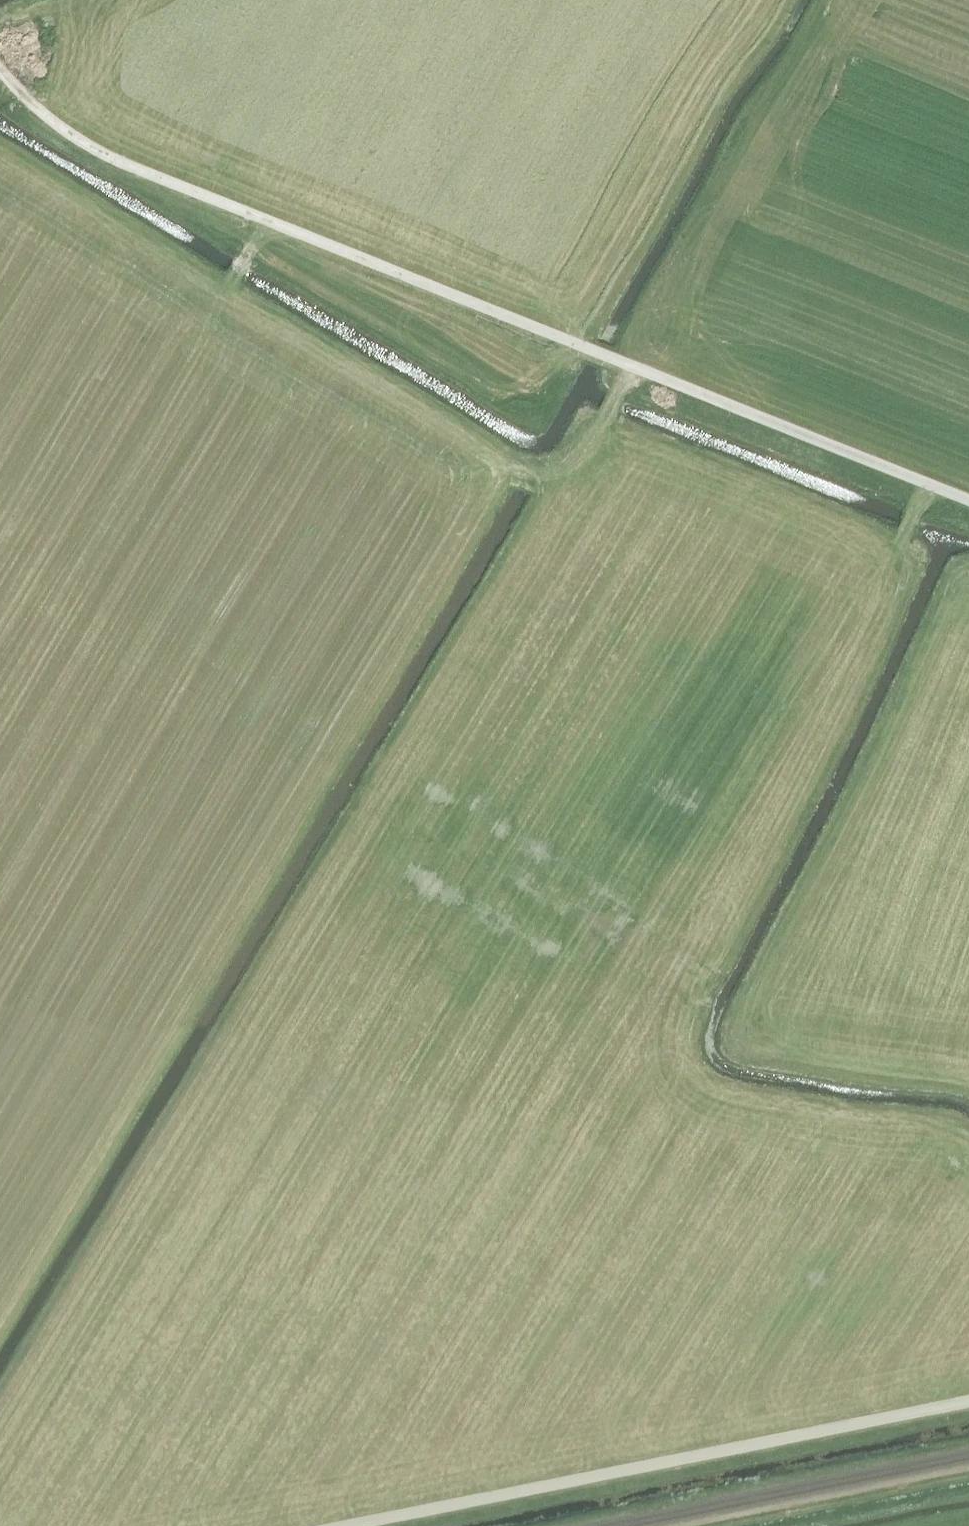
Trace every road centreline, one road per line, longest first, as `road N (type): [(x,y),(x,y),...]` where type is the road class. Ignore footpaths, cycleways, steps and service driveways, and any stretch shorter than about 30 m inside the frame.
road 1 (unclassified): [(968,1400),(340,1525)]

